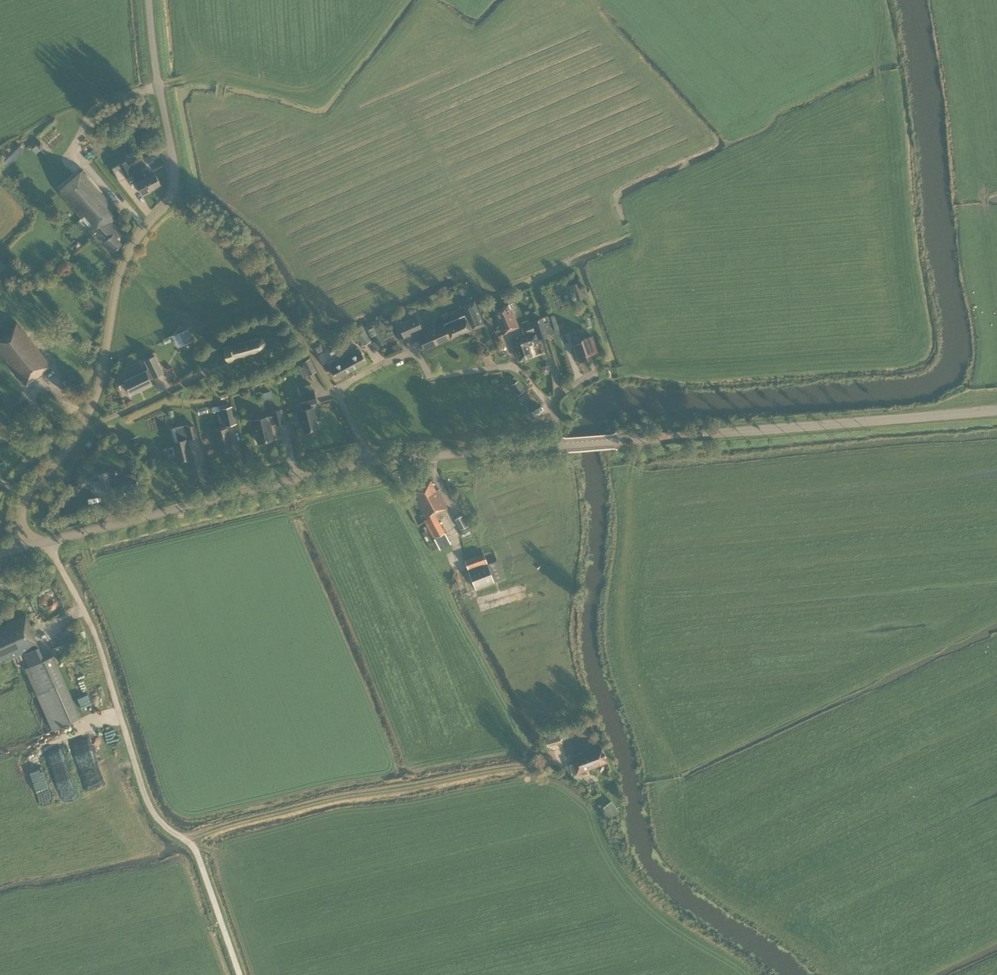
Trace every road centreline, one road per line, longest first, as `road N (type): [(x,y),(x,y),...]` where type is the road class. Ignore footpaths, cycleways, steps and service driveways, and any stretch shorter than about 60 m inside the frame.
road 1 (unclassified): [(25,545),(28,493),(72,443),(95,399),(121,267),(171,195),(148,0)]
road 2 (tertiary): [(555,447),(996,411)]
road 3 (unclassified): [(183,839),(364,794),(561,762)]
road 4 (tertiary): [(47,540),(372,462)]
road 5 (unclassified): [(183,839),(148,806),(100,650),(47,540)]
road 6 (residential): [(555,447),(552,408),(508,367),(435,377),(412,353),(336,392)]
road 7 (tertiary): [(372,462),(555,447)]
road 8 (track): [(240,974),(196,850),(183,839)]

